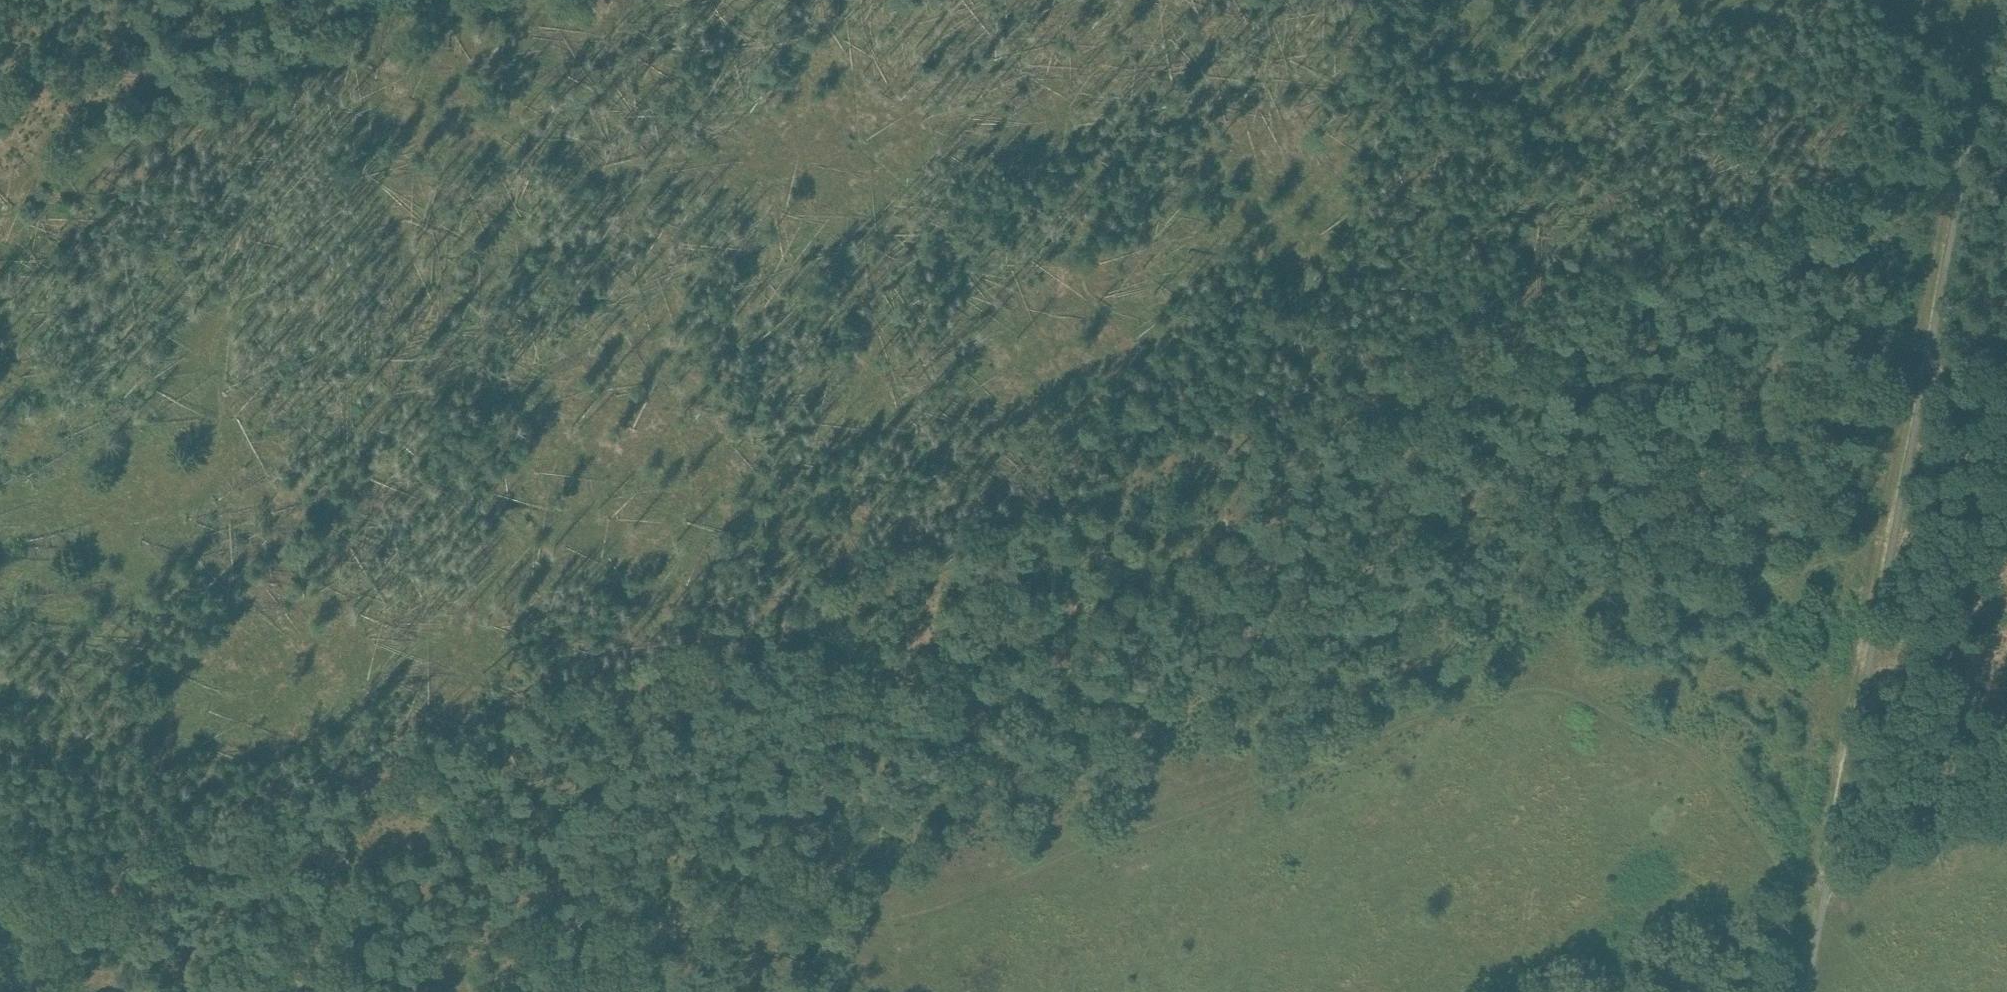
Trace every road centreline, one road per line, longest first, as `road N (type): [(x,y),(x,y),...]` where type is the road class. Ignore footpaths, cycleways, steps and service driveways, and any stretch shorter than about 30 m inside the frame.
road 1 (track): [(1795,991),(1981,0)]

